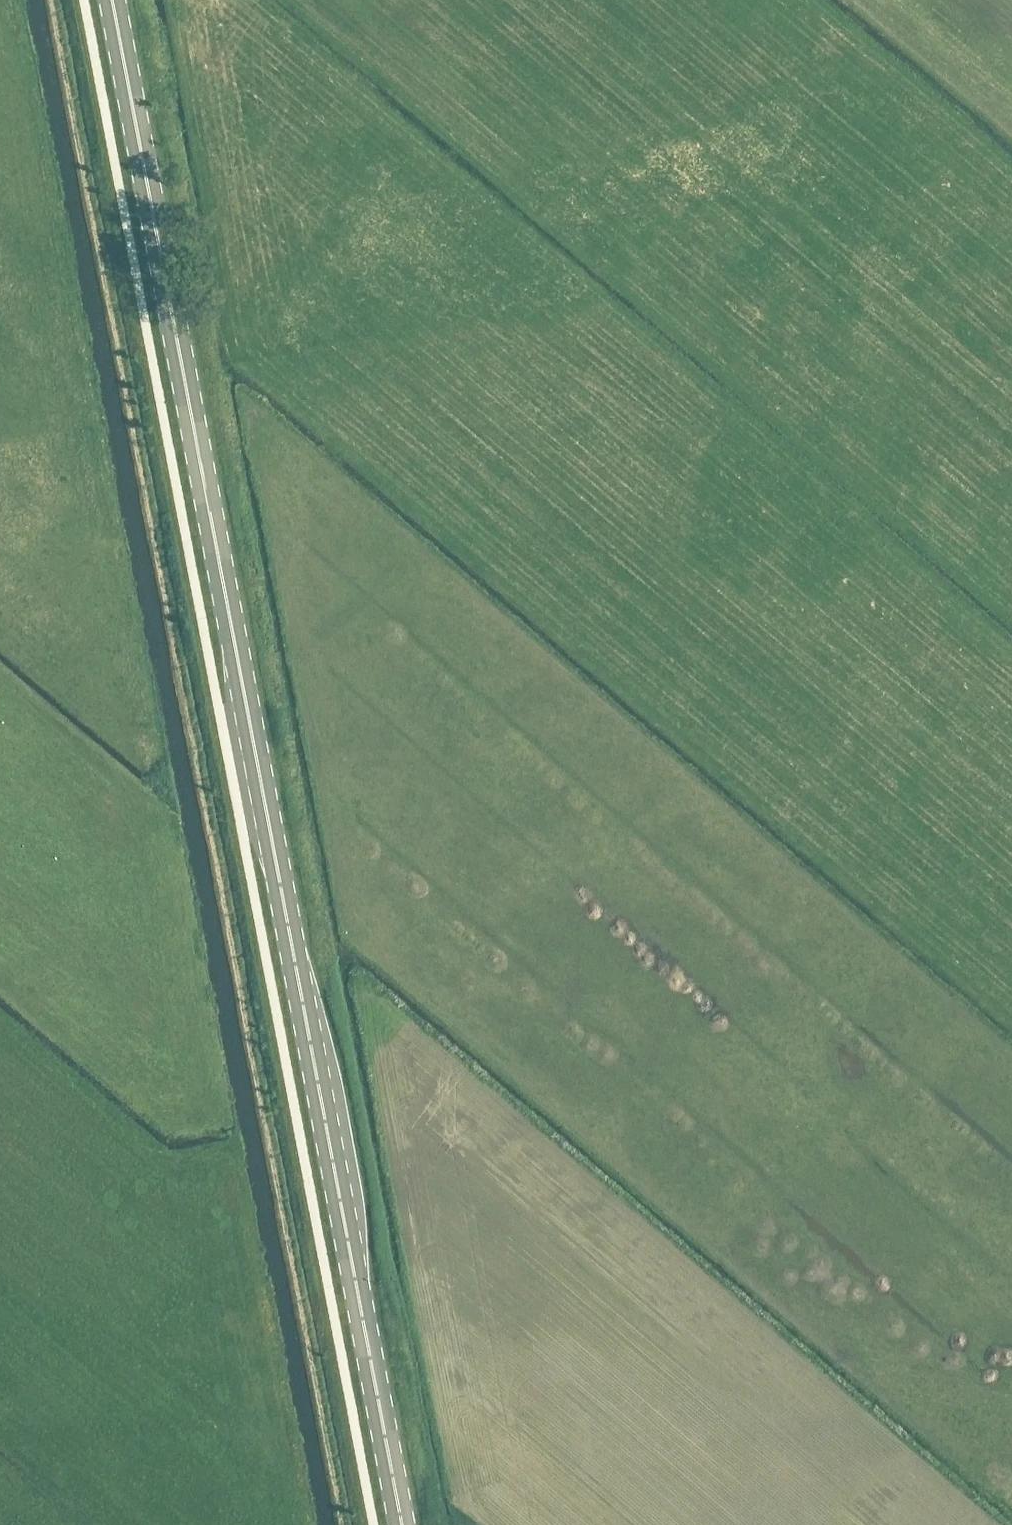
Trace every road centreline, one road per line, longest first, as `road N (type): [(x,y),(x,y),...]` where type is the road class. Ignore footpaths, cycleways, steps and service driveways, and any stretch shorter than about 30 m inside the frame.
road 1 (secondary): [(398,1524),(109,0)]

